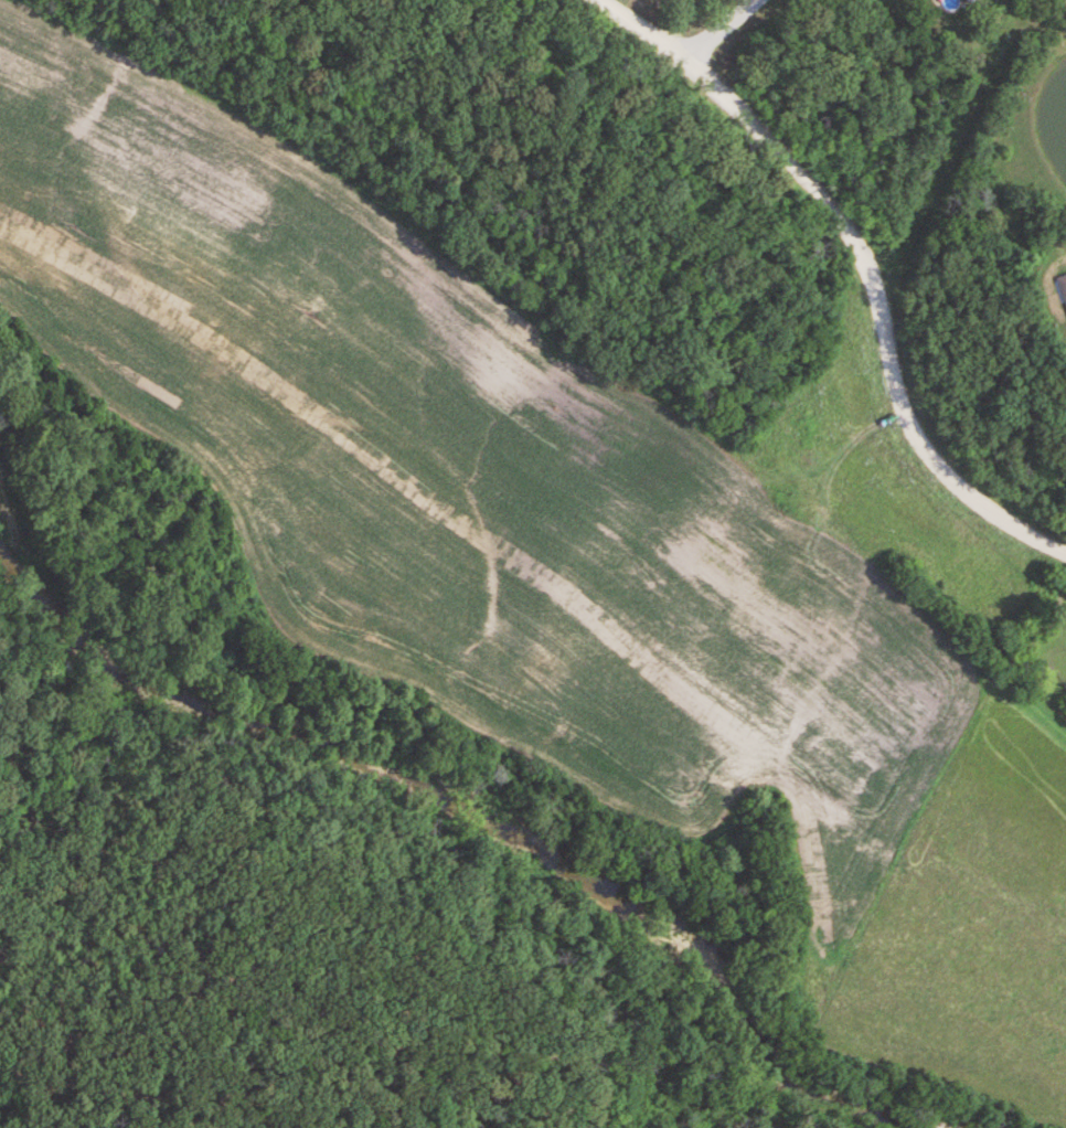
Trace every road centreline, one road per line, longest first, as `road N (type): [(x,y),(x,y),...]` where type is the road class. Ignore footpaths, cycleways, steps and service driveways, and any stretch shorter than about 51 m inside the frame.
road 1 (residential): [(1065,555),(962,490),(915,433),(868,268),(842,216),(791,156),(690,61)]

